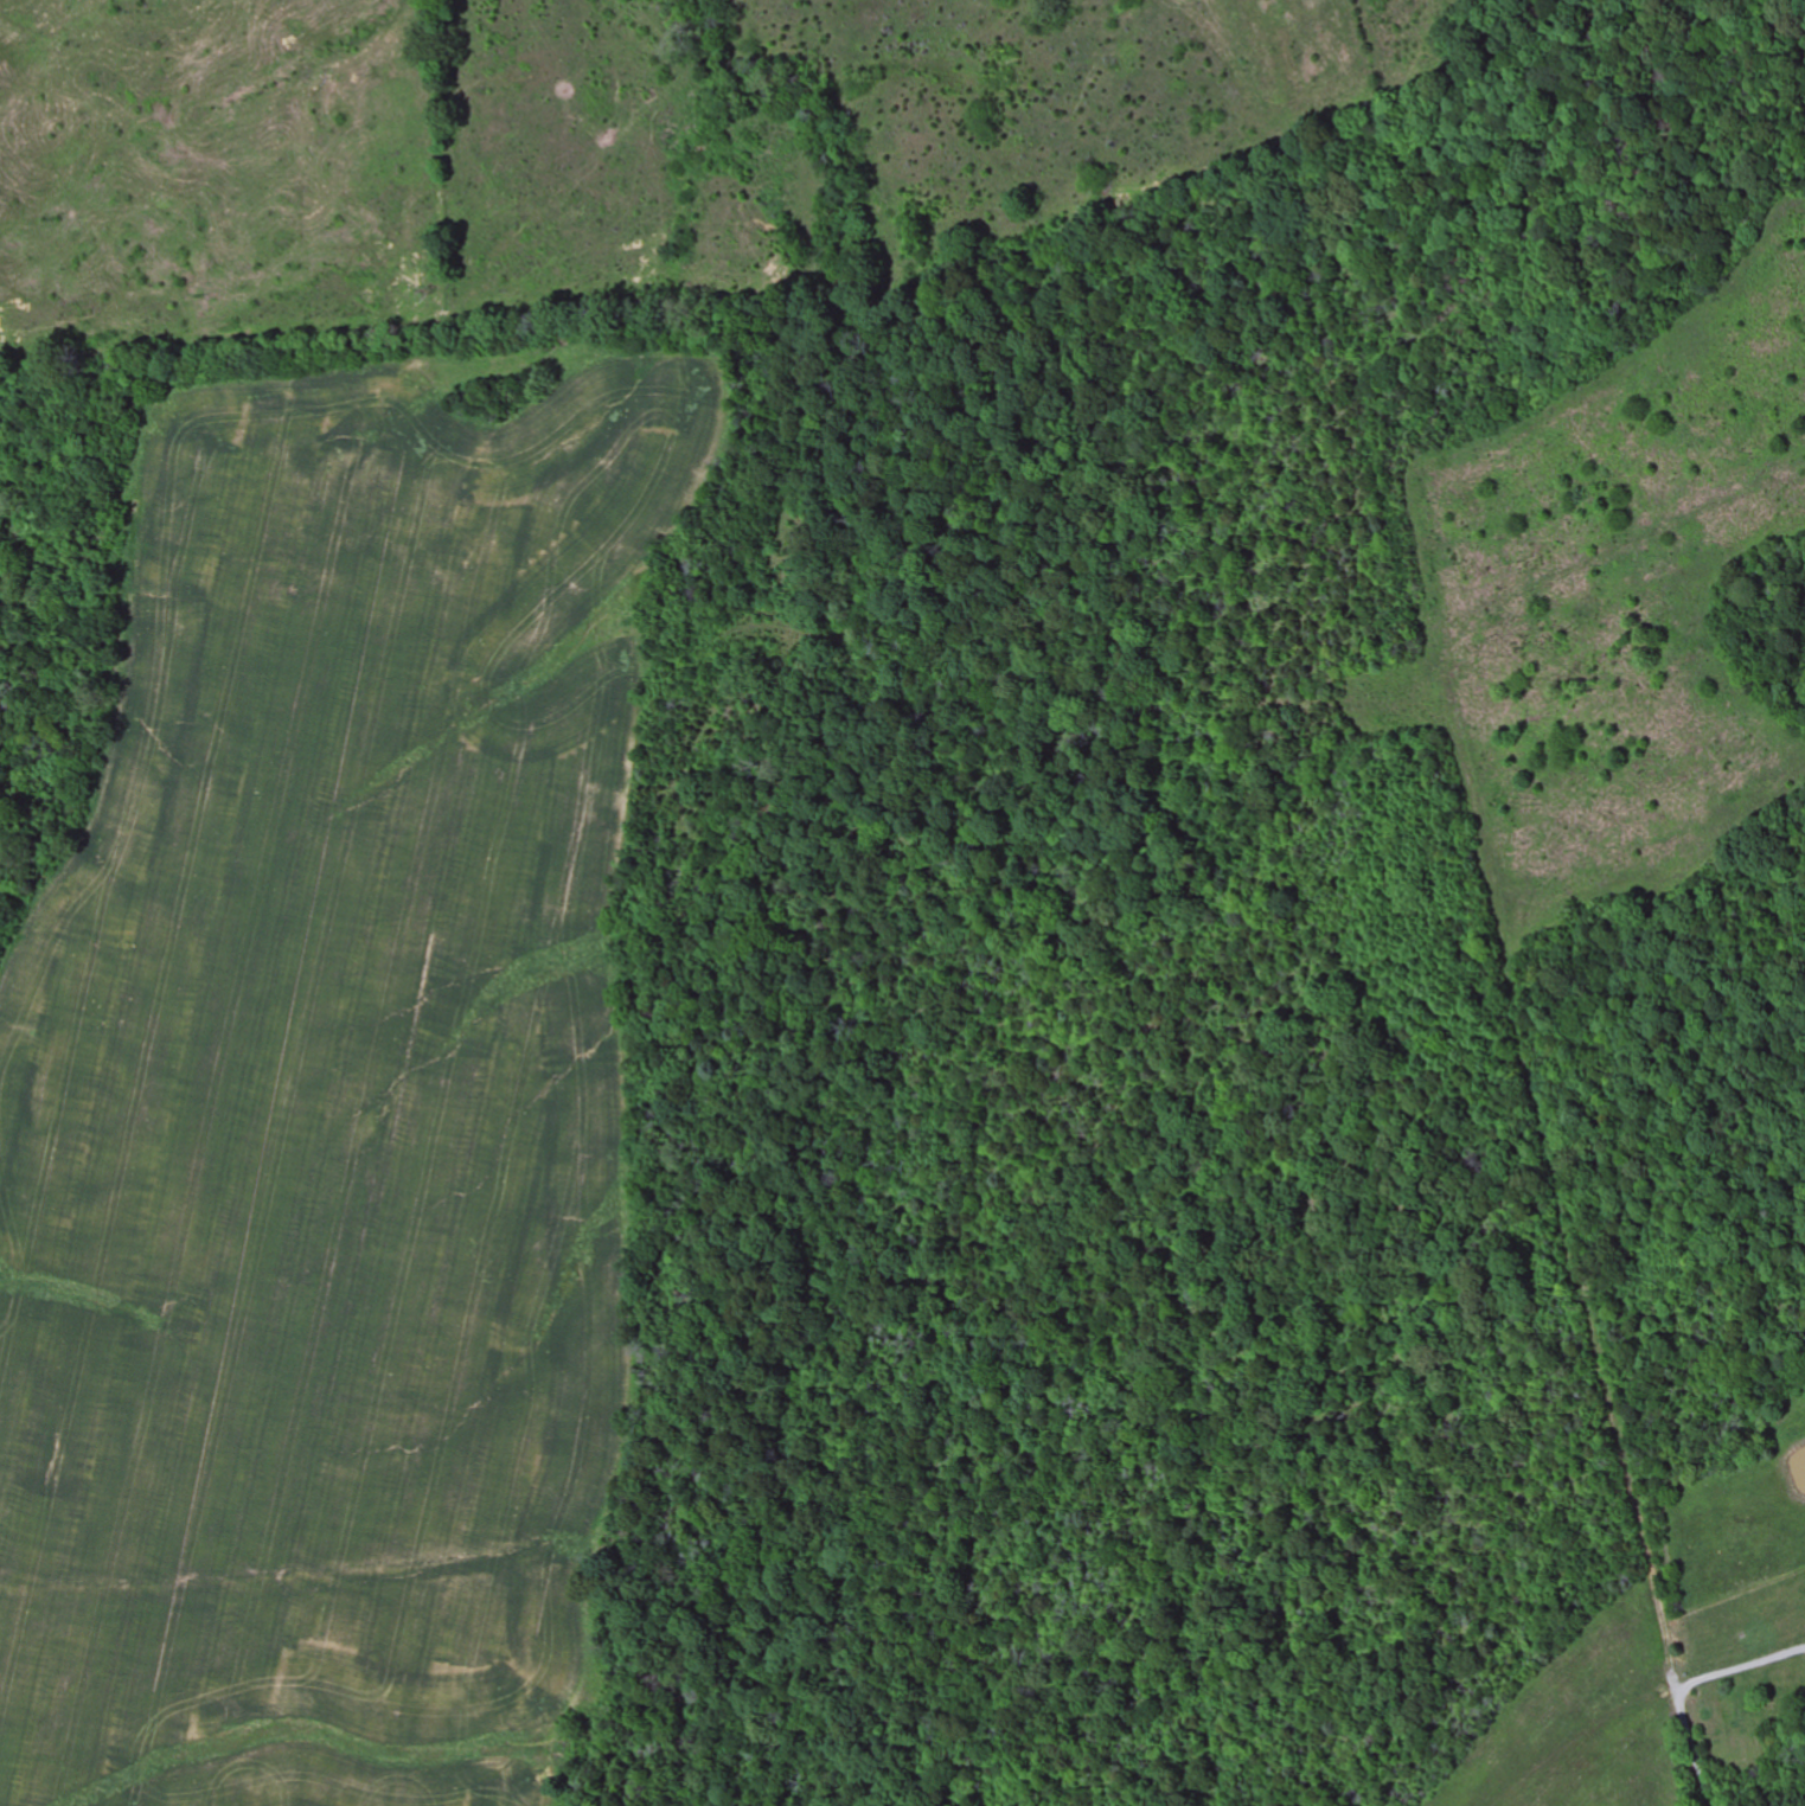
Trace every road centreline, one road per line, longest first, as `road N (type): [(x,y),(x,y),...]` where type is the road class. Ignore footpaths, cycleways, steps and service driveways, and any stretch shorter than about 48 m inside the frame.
road 1 (residential): [(1712,1805),(1681,1693),(1698,1680),(1804,1650)]

